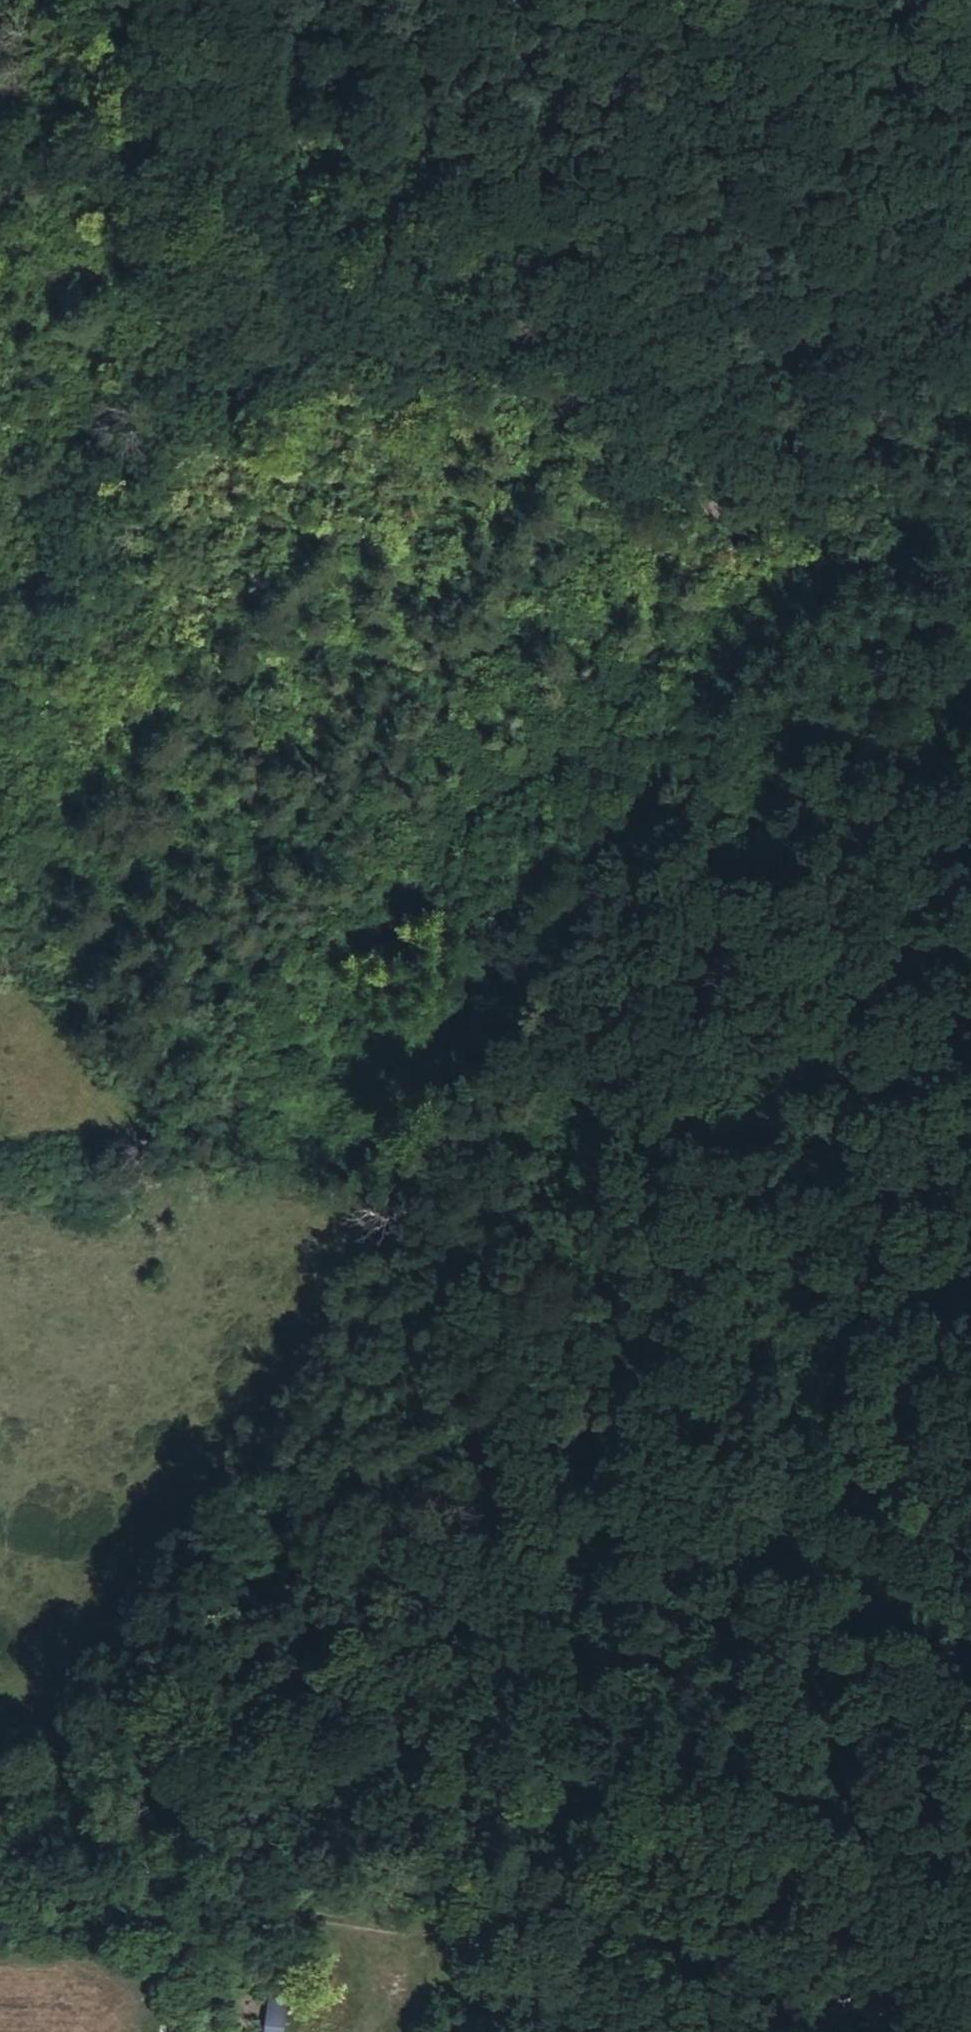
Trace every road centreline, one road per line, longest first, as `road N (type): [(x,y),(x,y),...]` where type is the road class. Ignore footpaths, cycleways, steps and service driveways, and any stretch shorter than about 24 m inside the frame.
road 1 (track): [(0,468),(29,404),(93,359),(424,294),(492,245),(592,0)]
road 2 (track): [(540,1922),(399,1921),(309,1905),(0,1926)]

